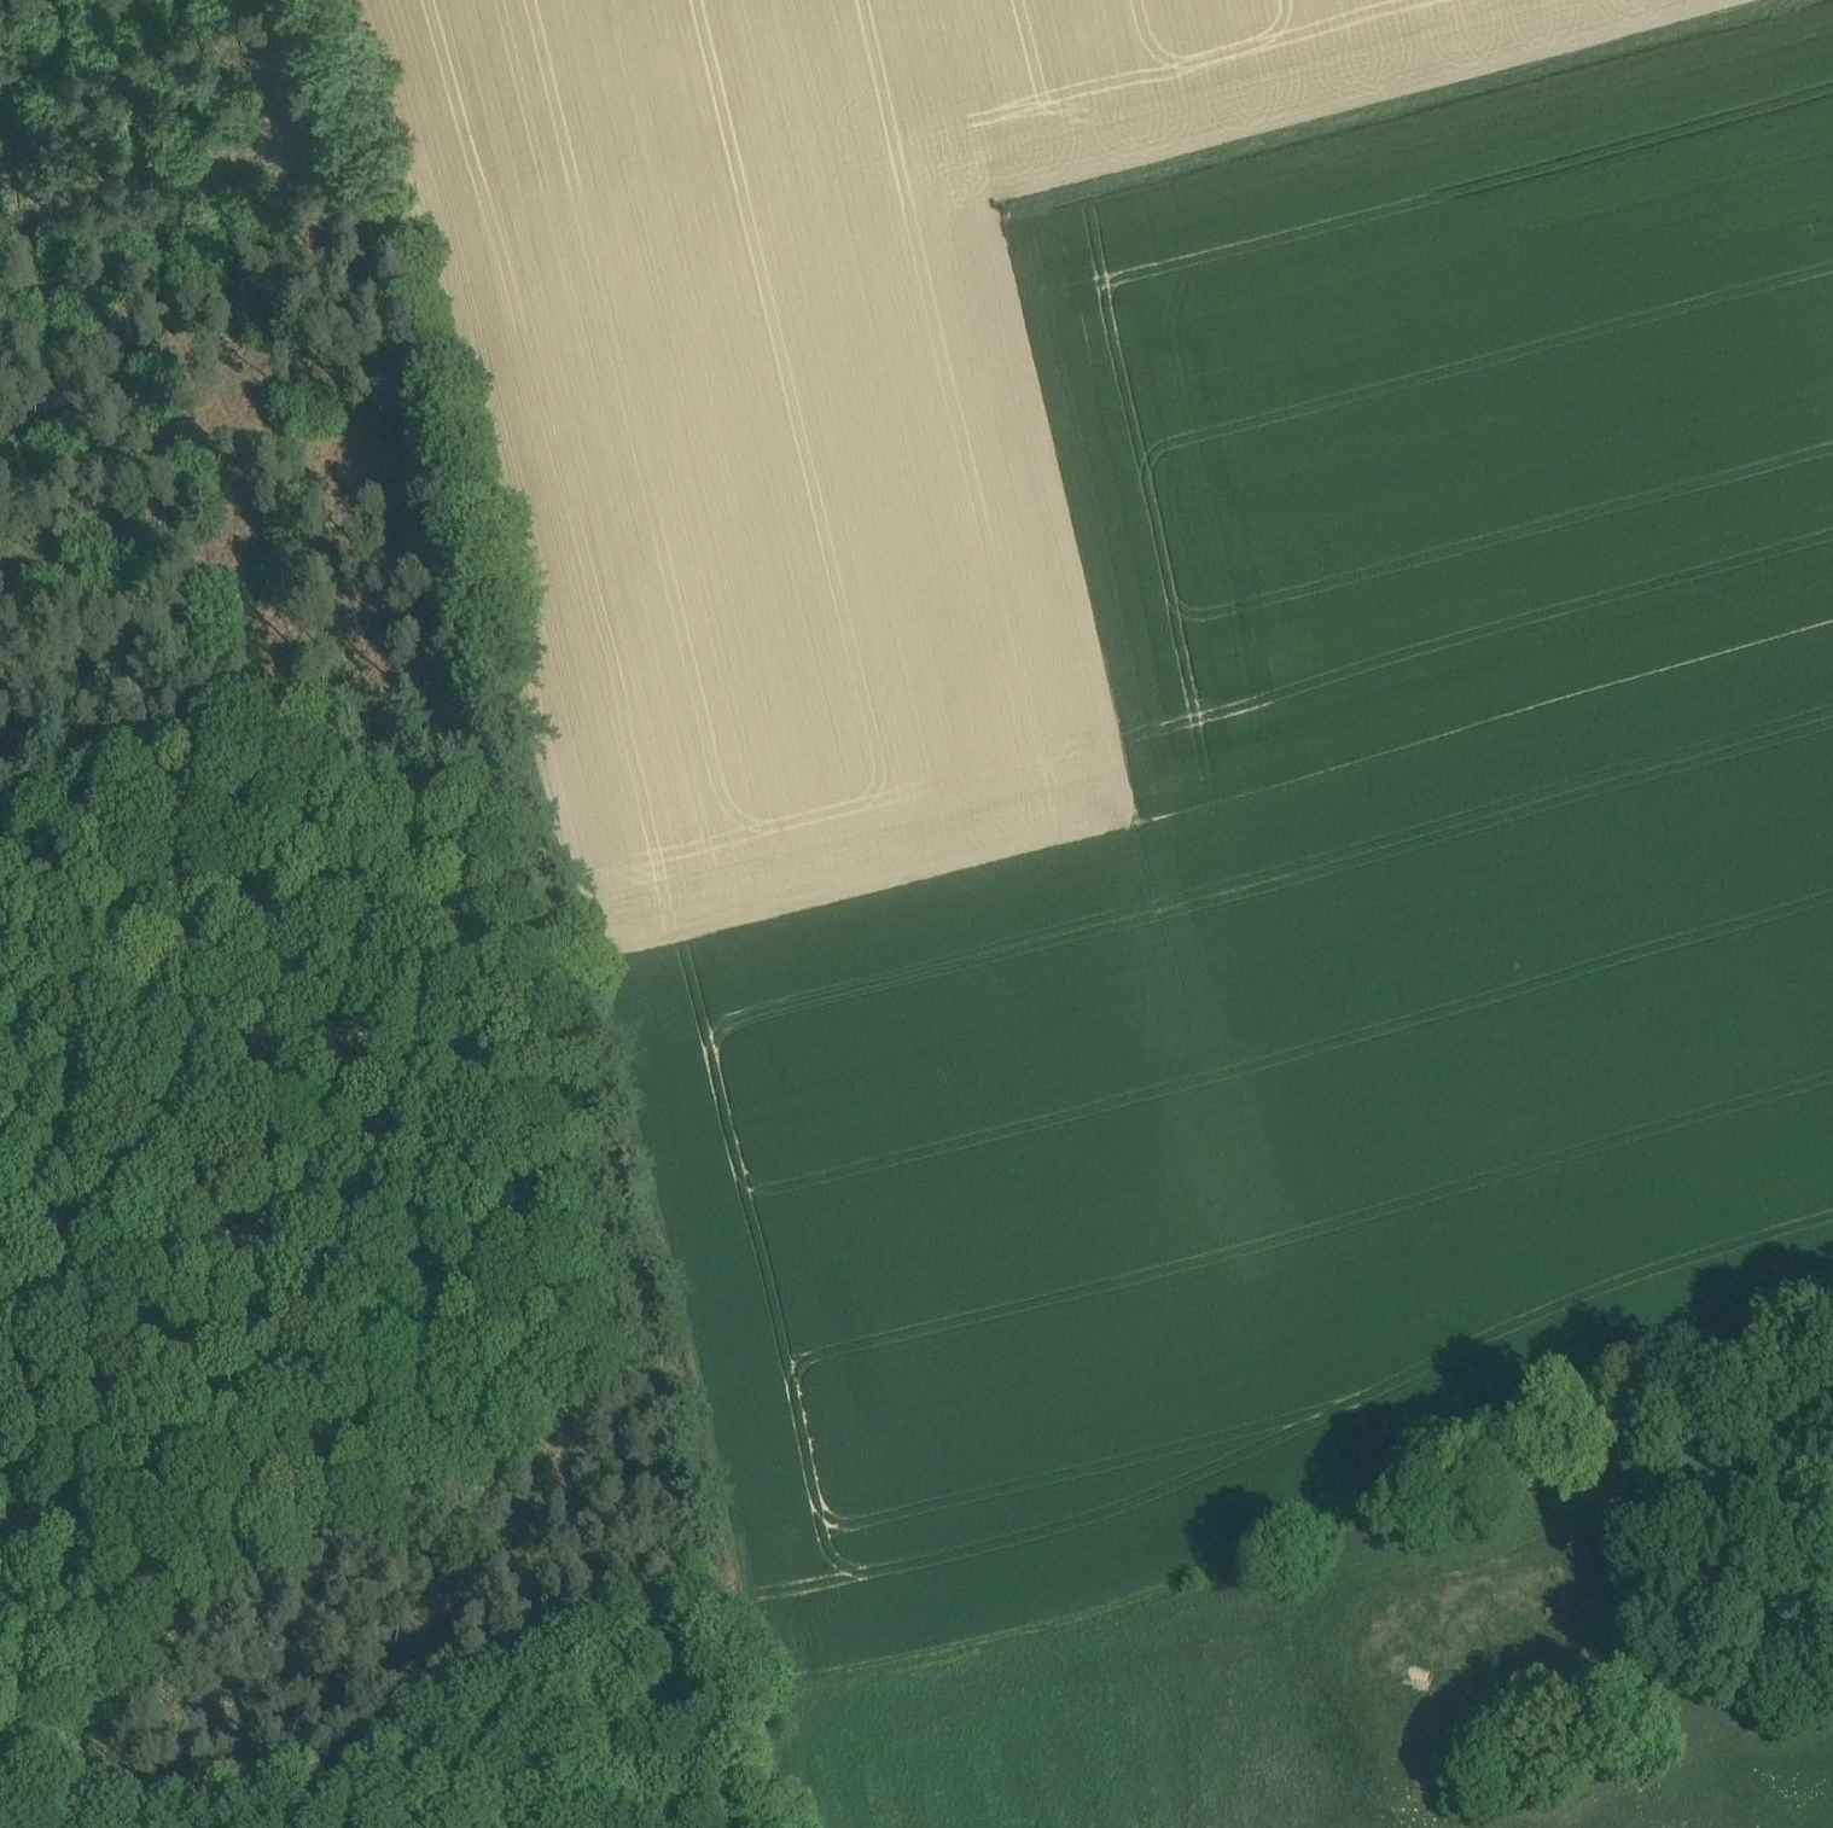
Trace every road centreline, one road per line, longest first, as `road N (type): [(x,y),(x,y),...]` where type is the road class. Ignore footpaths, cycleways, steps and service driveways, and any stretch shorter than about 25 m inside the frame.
road 1 (track): [(1816,0),(1010,212)]
road 2 (track): [(1832,1311),(1715,1343),(1557,1404),(1228,1571)]

